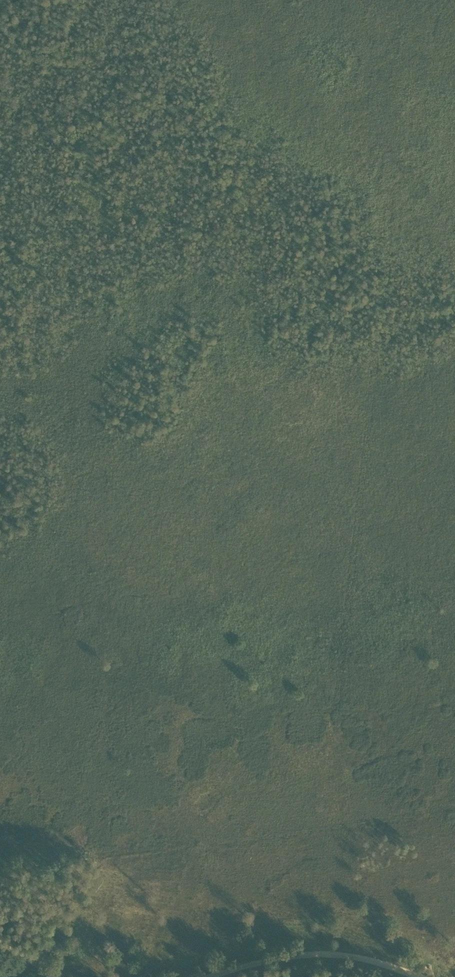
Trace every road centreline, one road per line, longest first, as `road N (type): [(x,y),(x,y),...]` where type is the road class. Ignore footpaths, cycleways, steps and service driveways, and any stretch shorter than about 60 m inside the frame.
road 1 (track): [(414,976),(343,955),(286,957),(211,976)]

